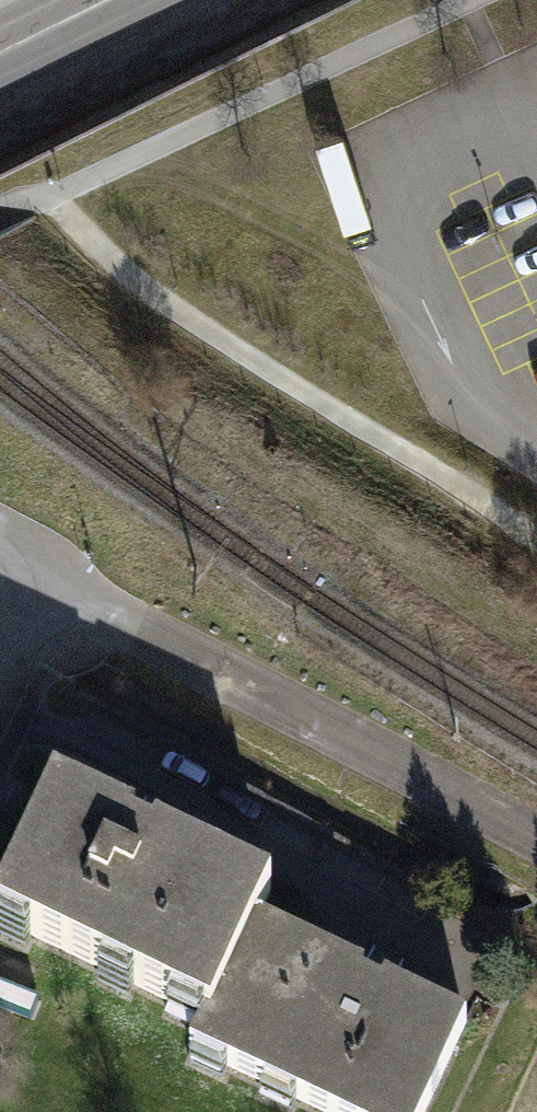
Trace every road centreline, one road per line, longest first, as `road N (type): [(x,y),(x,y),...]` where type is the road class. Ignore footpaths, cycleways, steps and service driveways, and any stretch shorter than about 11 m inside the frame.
road 1 (track): [(47,190),(82,247),(536,541)]
road 2 (unclassified): [(70,616),(113,612),(536,841)]

